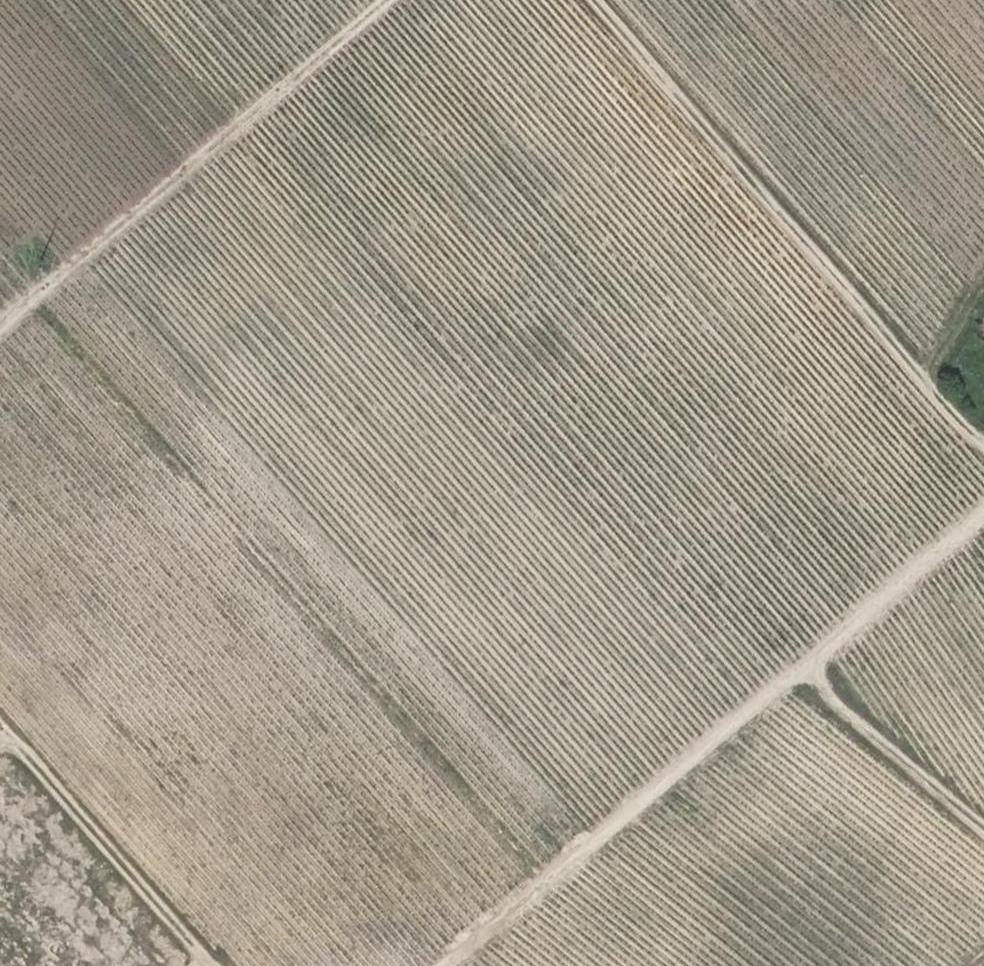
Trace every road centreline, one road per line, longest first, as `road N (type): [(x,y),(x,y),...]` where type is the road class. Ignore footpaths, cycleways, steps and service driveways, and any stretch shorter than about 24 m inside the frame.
road 1 (track): [(983,515),(447,965)]
road 2 (track): [(386,0),(0,328)]
road 3 (track): [(0,746),(7,740),(197,957)]

